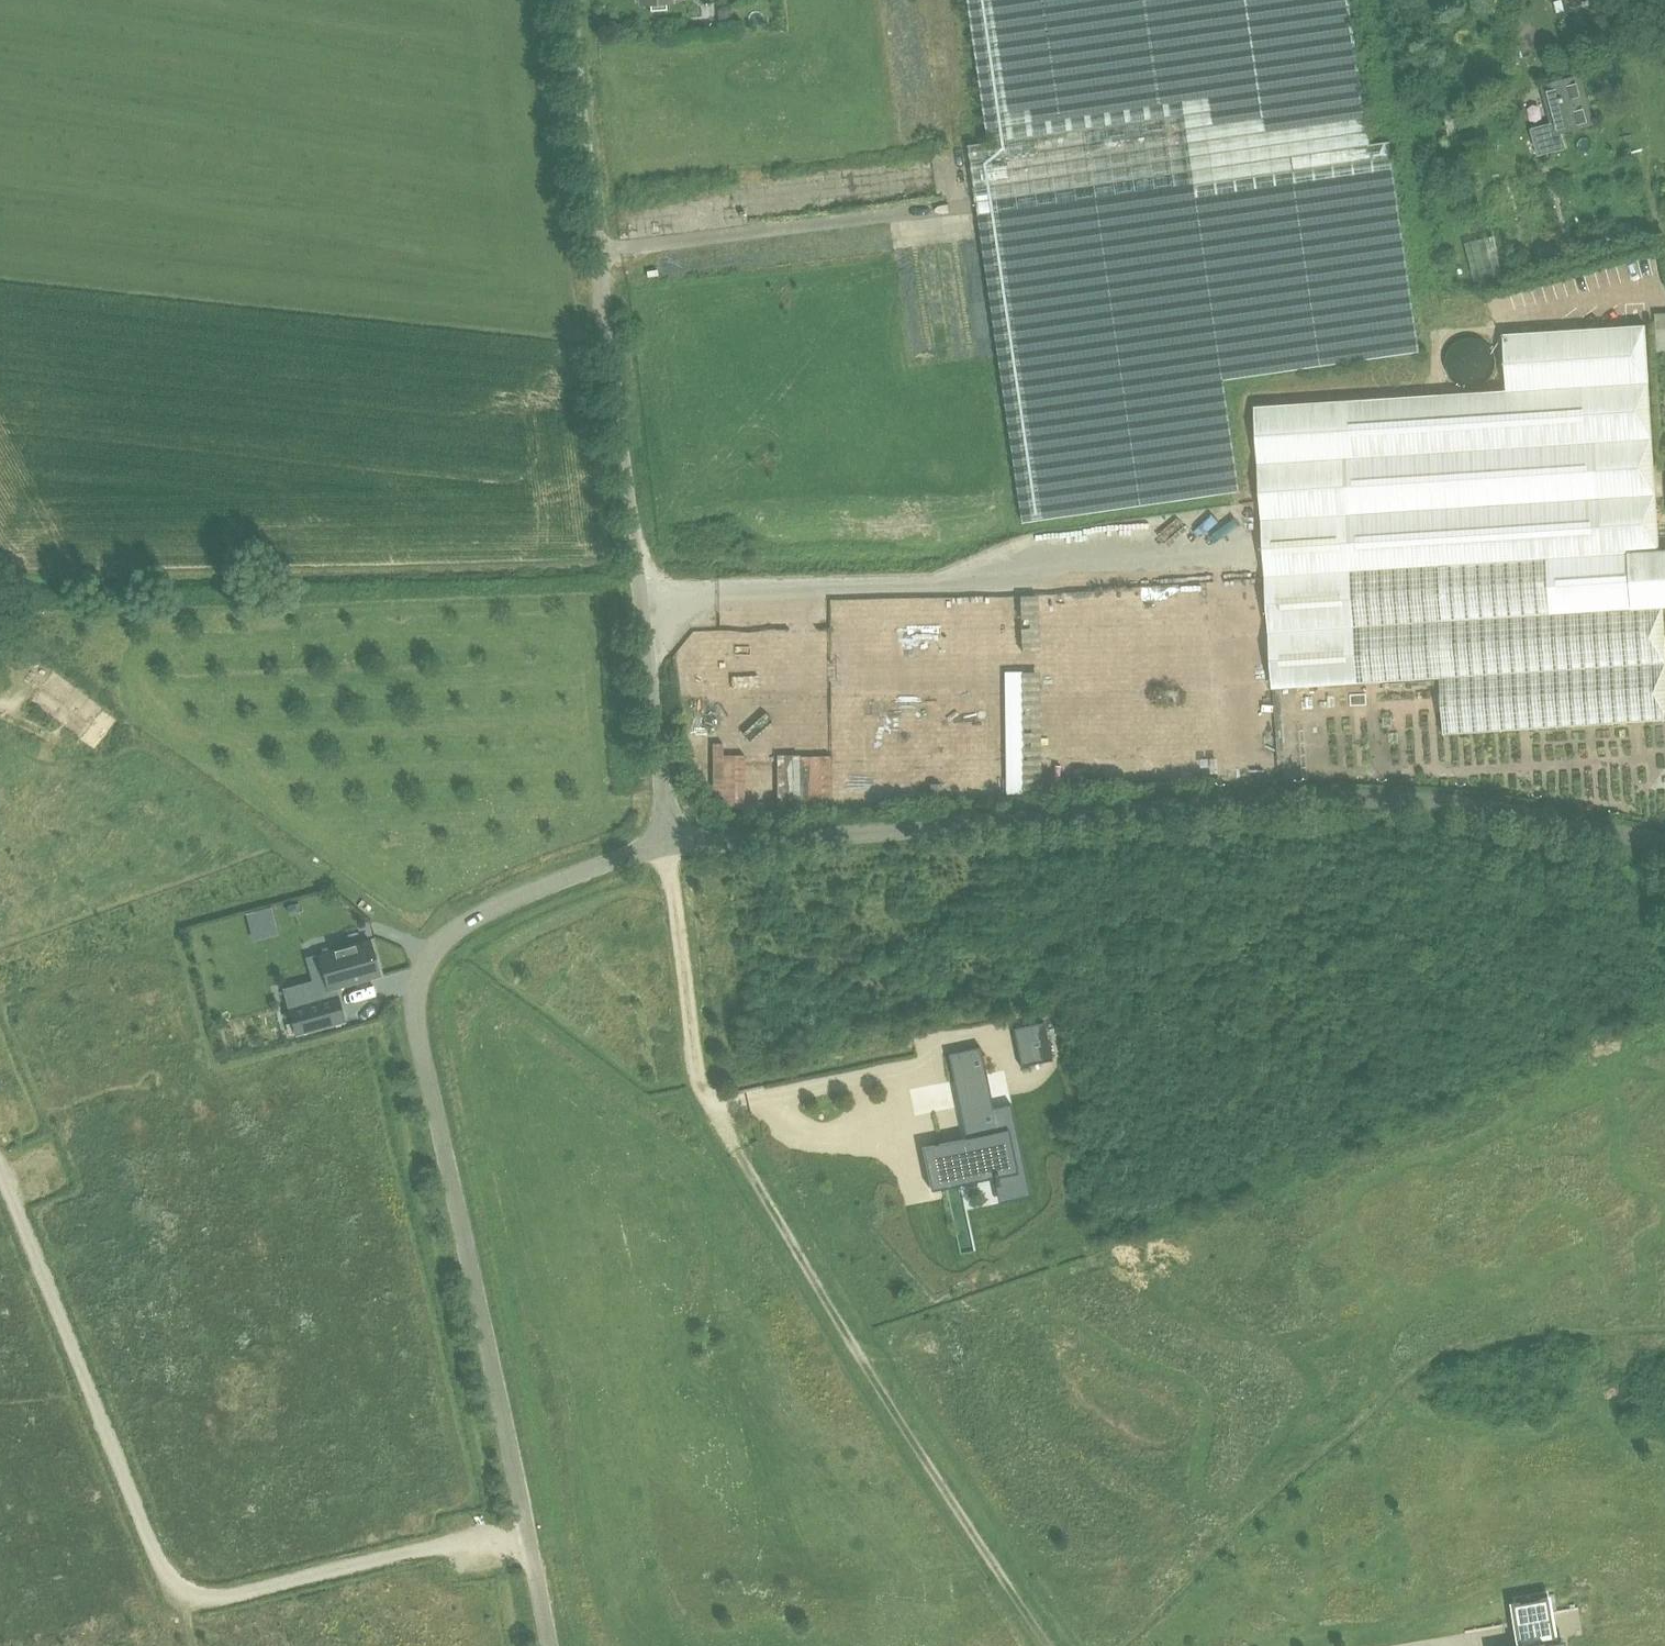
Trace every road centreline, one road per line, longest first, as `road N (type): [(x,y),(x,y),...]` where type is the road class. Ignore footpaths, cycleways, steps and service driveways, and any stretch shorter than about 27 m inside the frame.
road 1 (unclassified): [(668,846),(1308,798),(1466,804),(1664,842)]
road 2 (unclassified): [(549,1645),(414,999),(434,949),(469,920),(668,846)]
road 3 (track): [(668,846),(697,1069),(716,1116),(892,1408),(1050,1645)]
road 4 (residential): [(668,846),(566,0)]

